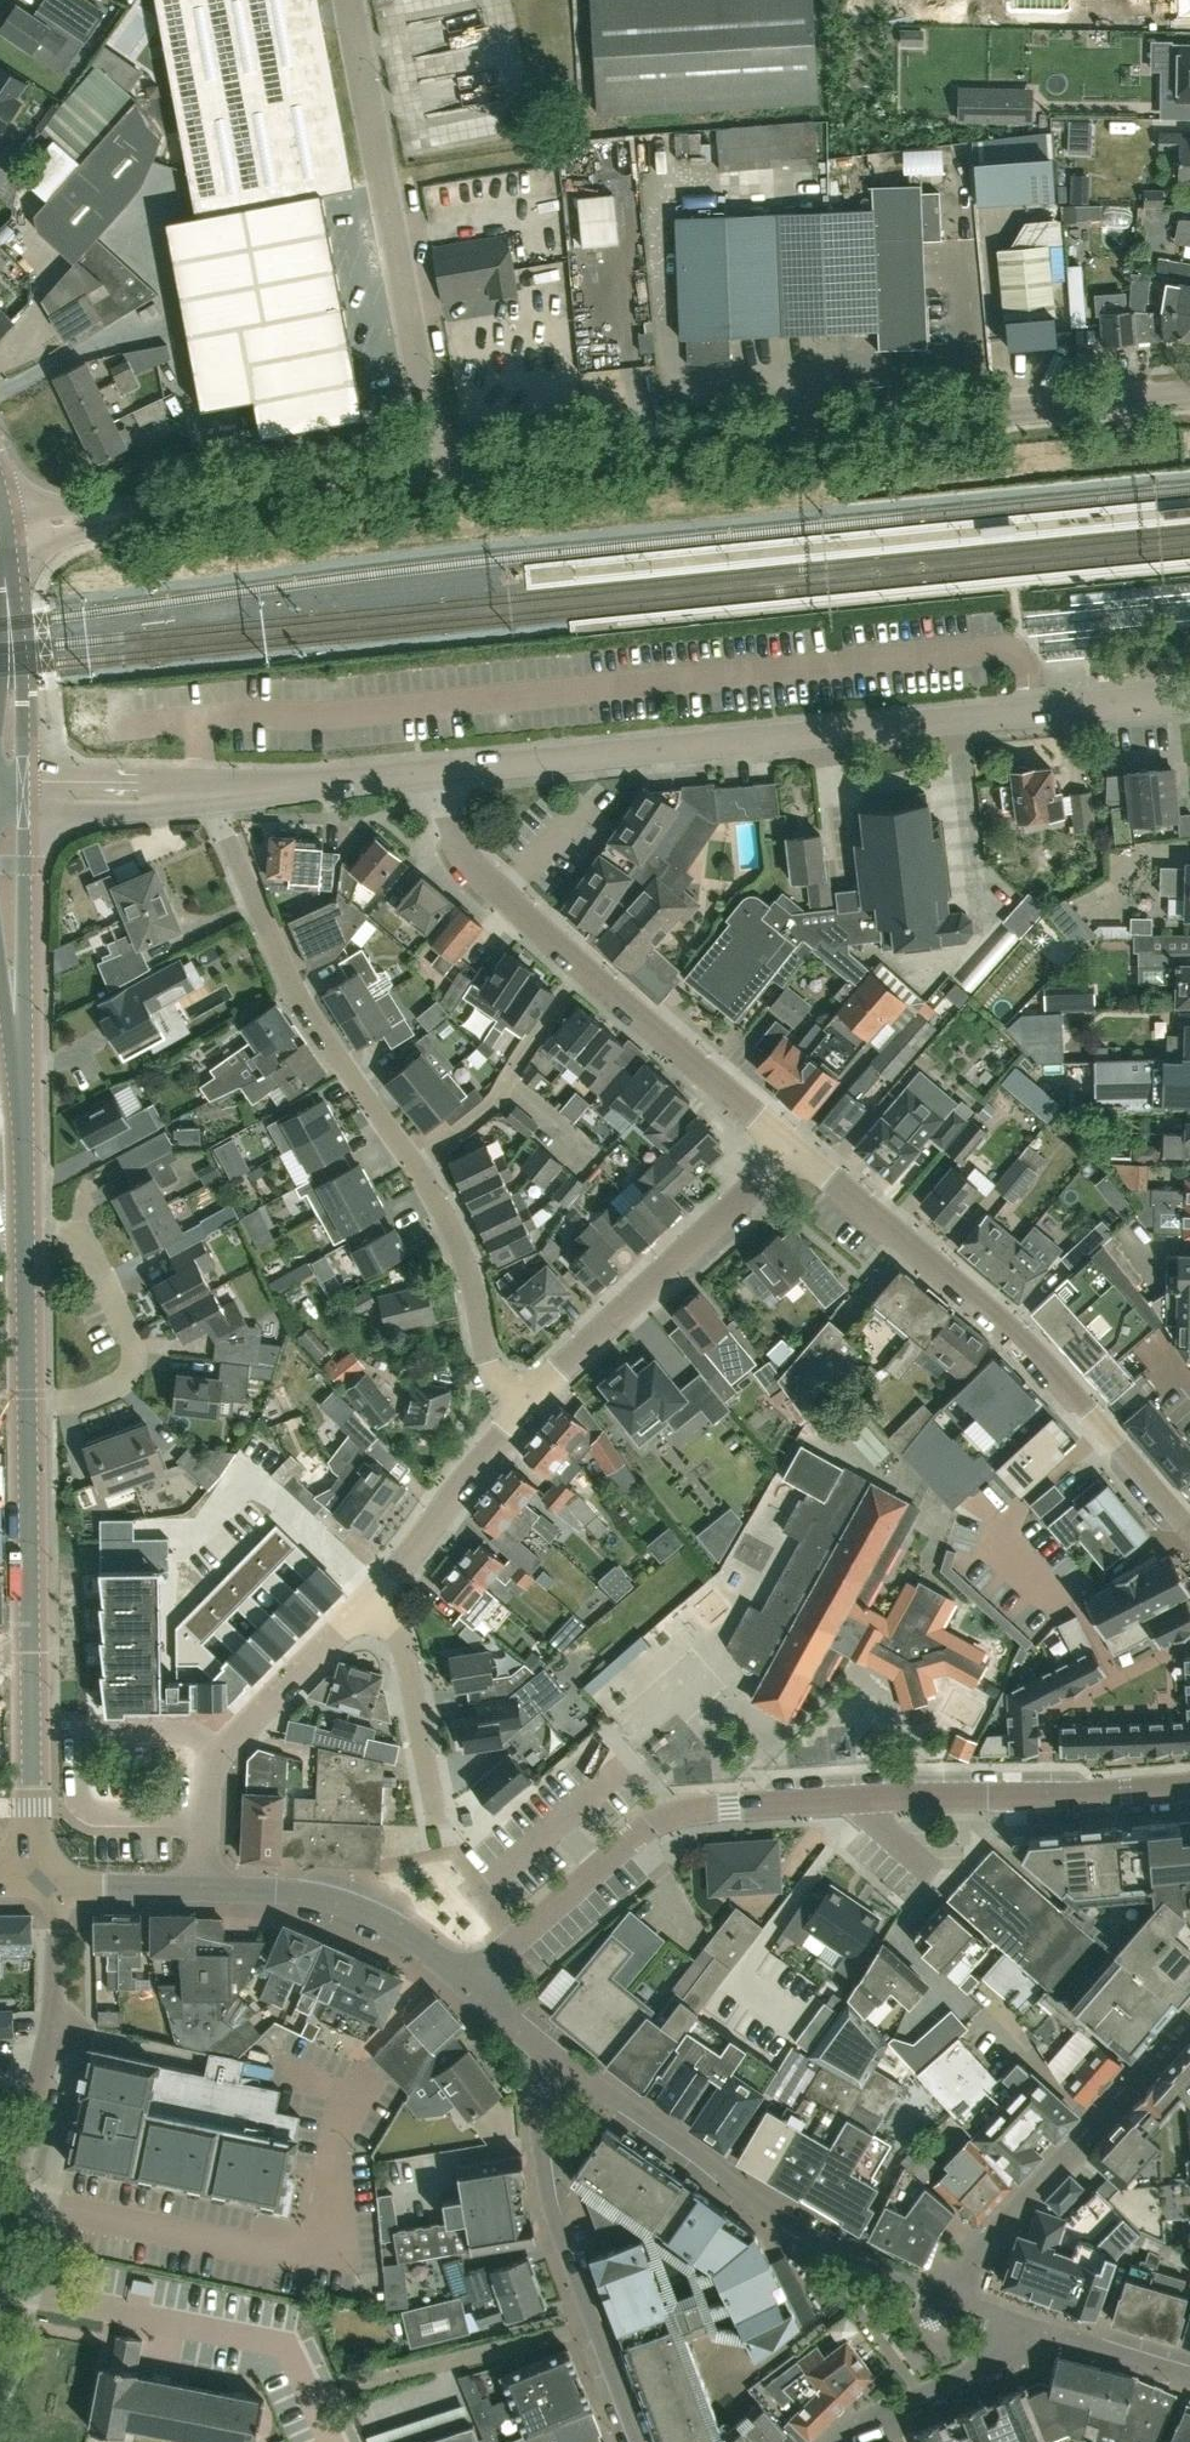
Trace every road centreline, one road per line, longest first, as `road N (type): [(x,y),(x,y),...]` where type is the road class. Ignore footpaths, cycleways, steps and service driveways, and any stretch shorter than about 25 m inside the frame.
road 1 (residential): [(464,1984),(648,1826),(691,1809),(1189,1787)]
road 2 (unclassified): [(436,468),(1189,397)]
road 3 (residential): [(442,769),(1189,697)]
road 4 (residential): [(528,1406),(491,1362),(466,1261),(438,1201),(309,1013),(232,850),(212,789)]
road 5 (residential): [(1189,1536),(1031,1348),(790,1144)]
road 6 (residential): [(790,1144),(460,852),(442,769)]
road 7 (tertiary): [(33,1882),(27,1403)]
road 8 (unclassified): [(436,468),(350,0)]
road 9 (residential): [(554,2058),(815,2239),(953,2294)]
road 10 (tertiary): [(25,1237),(8,795)]
road 11 (unclassified): [(4,531),(436,468)]
road 12 (residential): [(636,2441),(551,2206),(535,2108),(554,2058)]
road 13 (residential): [(528,1406),(790,1144)]
road 14 (residential): [(953,2294),(983,2246),(1189,2014)]
road 15 (residential): [(208,1888),(218,1753),(374,1598)]
road 16 (residential): [(27,1403),(108,1393),(132,1373),(136,1352),(88,1234),(25,1237)]
road 17 (residential): [(464,1984),(381,1918),(293,1892),(208,1888)]
road 18 (tertiary): [(8,795),(13,668),(4,531)]
road 19 (unclassified): [(0,2252),(52,2009)]
road 20 (residential): [(374,1598),(528,1406)]
road 21 (residential): [(440,1828),(402,1643),(374,1598)]
road 22 (residential): [(212,789),(442,769)]
road 23 (residential): [(1026,2323),(984,2369),(897,2404),(848,2441)]
road 24 (residential): [(8,795),(212,789)]
road 25 (residential): [(1189,2372),(1026,2323)]
road 26 (tertiary): [(27,1403),(25,1237)]
road 27 (residential): [(60,1883),(208,1888)]
road 28 (unclassified): [(60,1883),(52,2009)]

